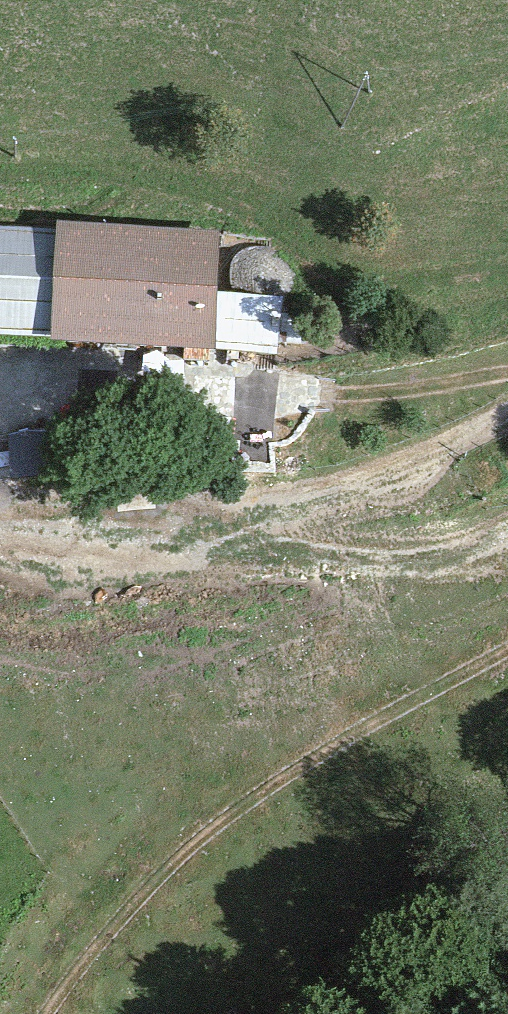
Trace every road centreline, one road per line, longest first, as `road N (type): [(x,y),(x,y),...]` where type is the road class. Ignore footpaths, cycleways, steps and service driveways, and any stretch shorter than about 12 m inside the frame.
road 1 (track): [(507,665),(358,729),(190,856),(73,1013)]
road 2 (track): [(507,373),(322,394),(0,400)]
road 3 (track): [(211,524),(507,421)]
road 4 (track): [(211,524),(445,566),(507,546)]
road 5 (track): [(0,524),(211,524)]

